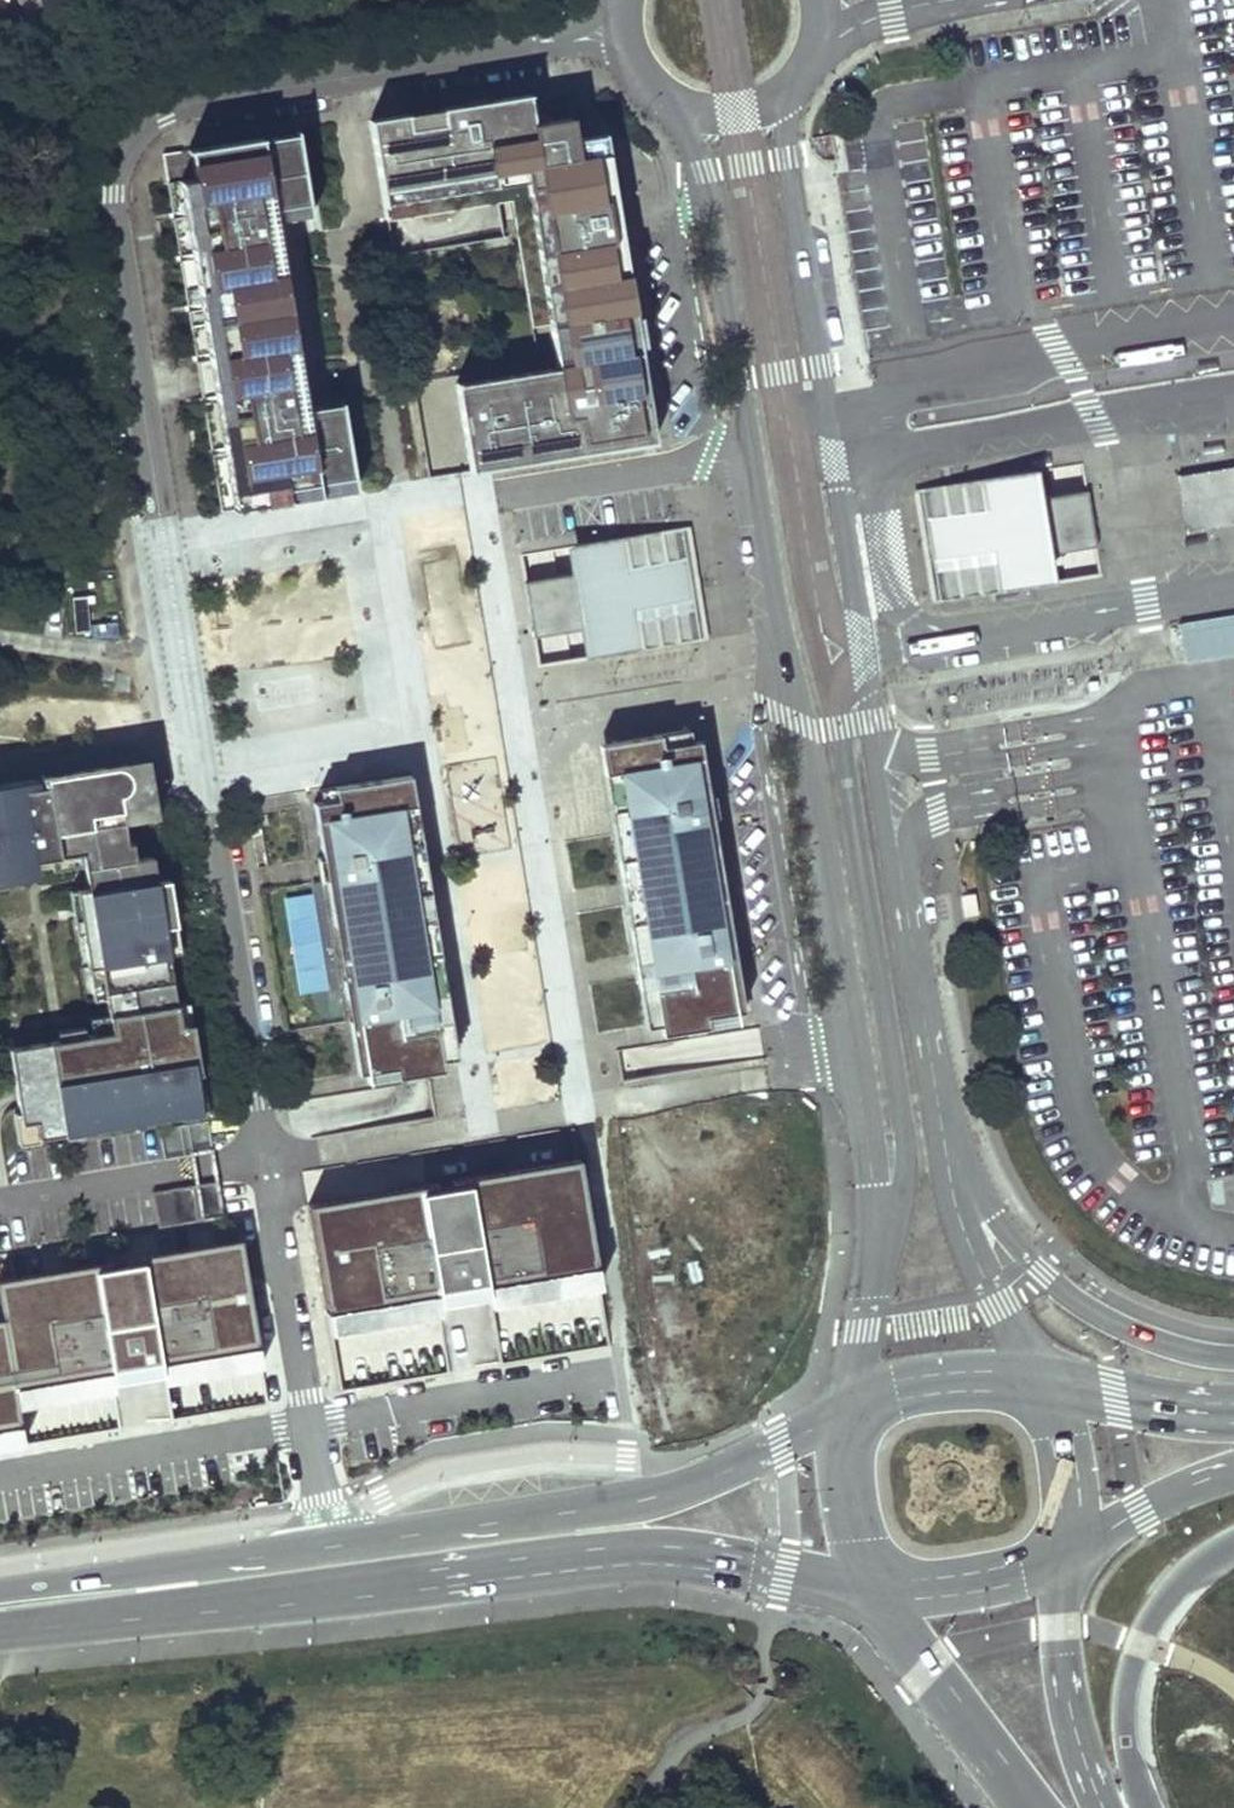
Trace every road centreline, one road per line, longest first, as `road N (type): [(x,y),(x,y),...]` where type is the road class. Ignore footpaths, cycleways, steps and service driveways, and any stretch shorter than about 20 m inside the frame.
road 1 (residential): [(622,27),(184,101),(129,126),(114,154),(134,345),(265,1161)]
road 2 (unclassified): [(681,102),(704,174),(875,1186),(876,1254),(850,1407)]
road 3 (unclassified): [(948,1167),(777,92)]
road 4 (primary): [(0,1630),(636,1552),(876,1584)]
road 5 (primary): [(850,1407),(657,1496),(330,1545)]
road 6 (residential): [(265,1161),(330,1545)]
road 7 (unclassified): [(1233,1352),(1150,1333),(1083,1300),(1046,1272),(948,1167)]
road 8 (primary): [(330,1545),(0,1590)]
road 9 (primary): [(1147,1807),(1130,1719),(1139,1647),(1177,1582),(1233,1537)]
road 10 (primary): [(876,1584),(1029,1807)]
road 11 (residential): [(265,1161),(0,1200)]
road 12 (primary): [(1105,1807),(1080,1747),(1061,1654),(1061,1557)]
road 13 (unclassified): [(1041,1383),(958,1215),(948,1167)]
road 14 (primary): [(1041,1383),(928,1381),(850,1407)]
road 15 (primary): [(1233,1406),(1041,1383)]
road 16 (primary): [(1061,1557),(1233,1470)]
road 17 (primary): [(876,1584),(983,1582),(1061,1557)]
road 18 (primary): [(850,1407),(848,1512),(876,1584)]
road 19 (primary): [(1061,1557),(1068,1476),(1041,1383)]

